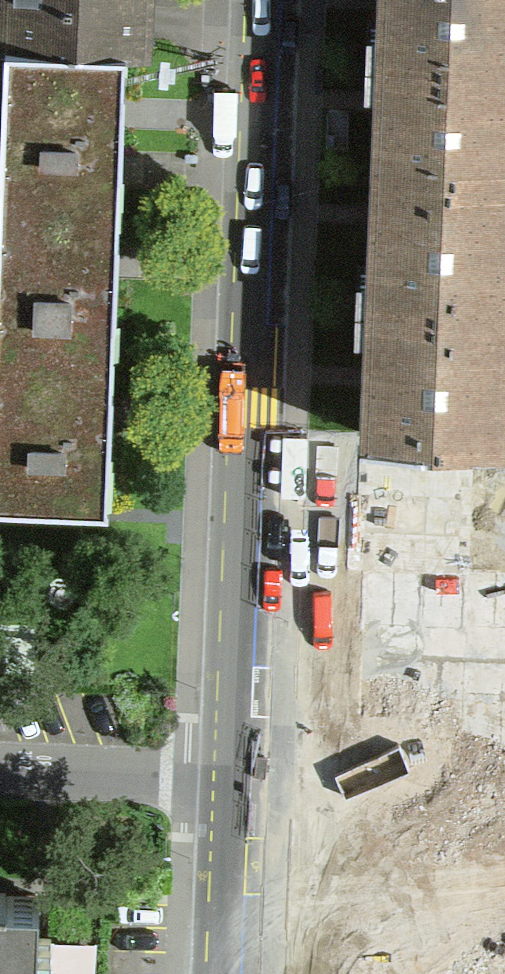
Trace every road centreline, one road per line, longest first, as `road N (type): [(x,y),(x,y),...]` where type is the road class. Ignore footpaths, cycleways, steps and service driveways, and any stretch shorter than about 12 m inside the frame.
road 1 (tertiary): [(265,0),(225,973)]

